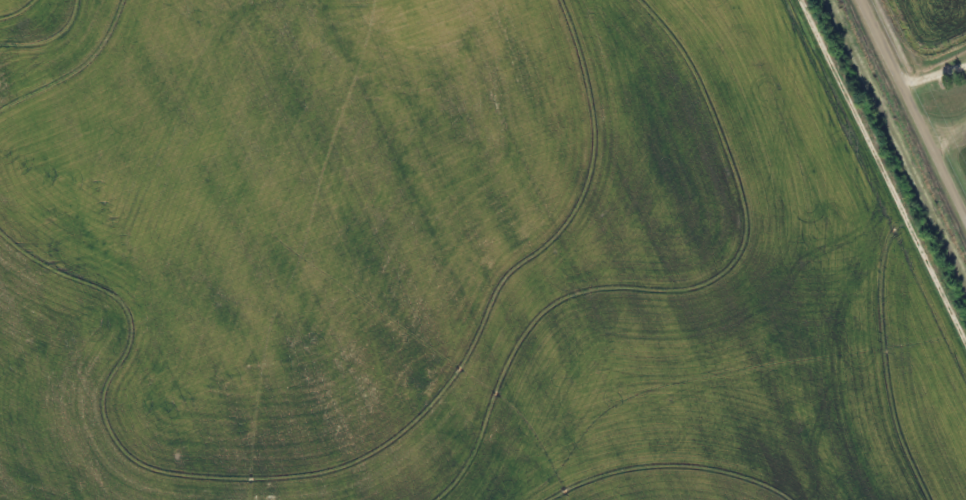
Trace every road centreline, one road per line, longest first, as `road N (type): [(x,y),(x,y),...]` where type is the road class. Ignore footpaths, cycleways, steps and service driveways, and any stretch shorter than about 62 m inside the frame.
road 1 (residential): [(965,220),(862,0)]

